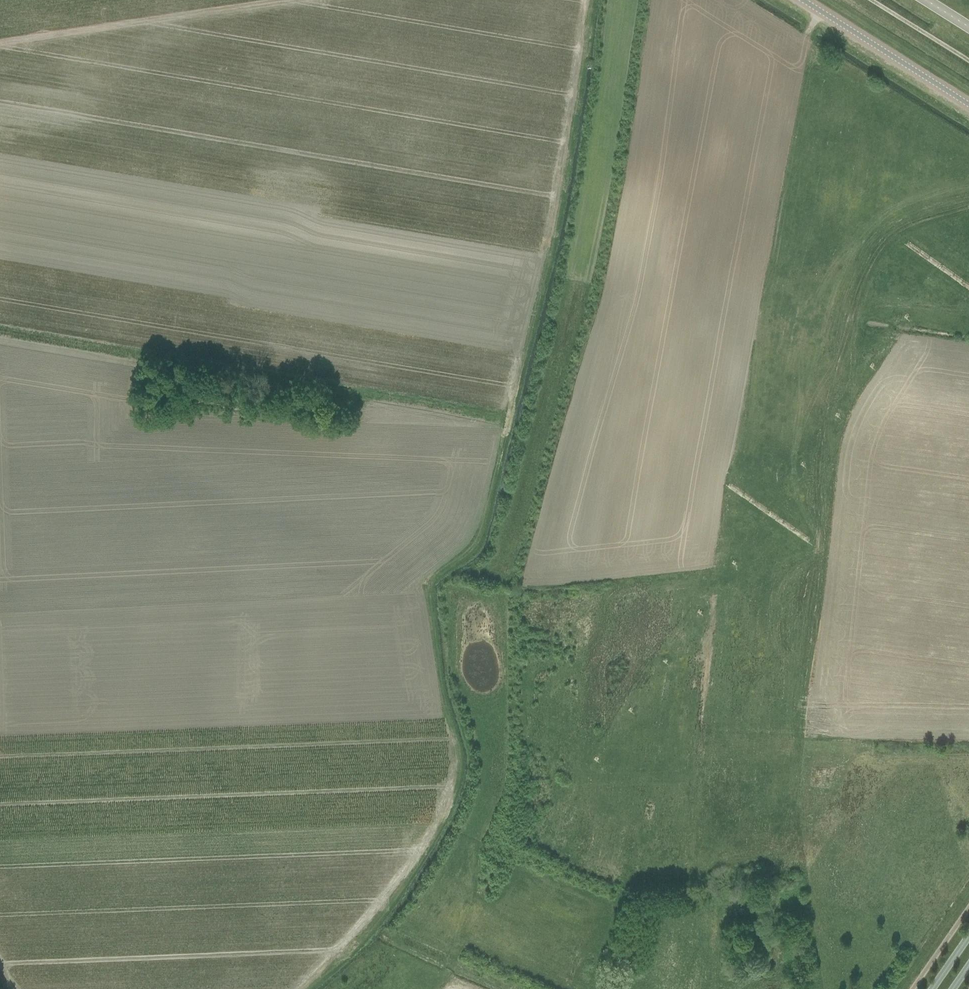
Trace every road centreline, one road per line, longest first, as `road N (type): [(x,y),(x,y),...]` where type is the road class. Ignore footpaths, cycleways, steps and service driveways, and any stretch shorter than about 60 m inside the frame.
road 1 (unclassified): [(968,105),(802,0)]

